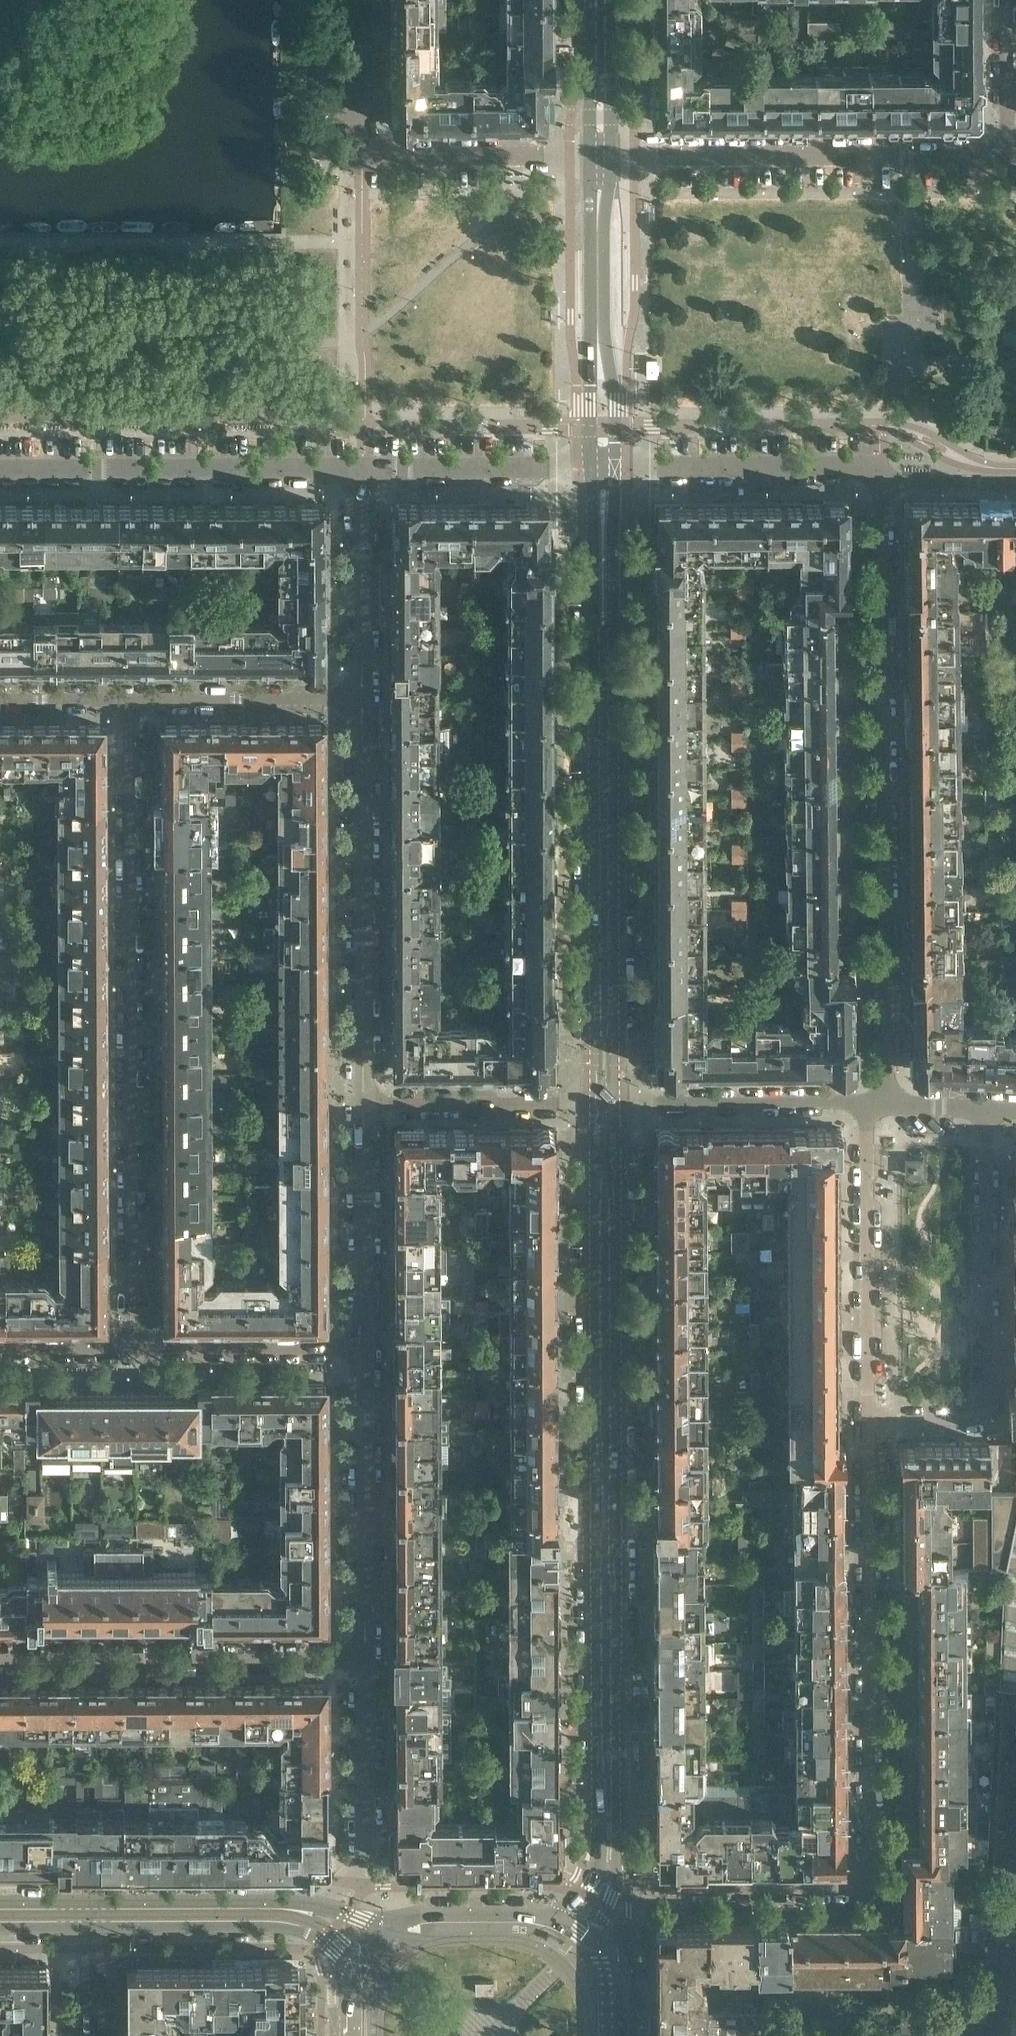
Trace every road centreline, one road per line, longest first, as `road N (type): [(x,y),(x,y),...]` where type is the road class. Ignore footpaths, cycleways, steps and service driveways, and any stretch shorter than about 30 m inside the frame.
road 1 (secondary): [(608,1858),(605,1107)]
road 2 (residential): [(869,1419),(869,1864),(856,1883),(641,1881),(608,1858)]
road 3 (residential): [(132,696),(135,1348)]
road 4 (secondary): [(605,1107),(601,469)]
road 5 (residential): [(868,1102),(879,472)]
road 6 (residential): [(869,1419),(972,1419),(986,1412),(986,1110)]
road 7 (residential): [(1008,155),(597,159)]
road 8 (residential): [(363,1106),(362,696)]
road 9 (residential): [(597,159),(359,158),(360,0)]
road 10 (residential): [(0,471),(363,469)]
road 11 (residential): [(363,1661),(0,1661)]
road 12 (residential): [(868,1102),(869,1419)]
road 13 (residential): [(365,1348),(363,1661)]
road 14 (secondary): [(601,469),(597,159)]
road 15 (tertiary): [(82,1927),(291,1929),(329,1946),(352,1983)]
road 16 (residential): [(601,469),(857,466),(879,472)]
road 17 (residential): [(605,1107),(868,1102)]
road 18 (residential): [(363,1661),(365,1860),(322,1907)]
road 19 (residential): [(365,1348),(363,1106)]
road 20 (residential): [(605,1107),(363,1106)]
road 21 (tertiary): [(322,1907),(81,1901)]
road 22 (residential): [(363,469),(601,469)]
road 23 (residential): [(135,1348),(365,1348)]
road 24 (residential): [(362,696),(132,696)]
road 25 (residential): [(362,696),(363,469)]
road 26 (secondary): [(597,159),(595,0)]
road 27 (secondary): [(552,1918),(396,1922)]
road 28 (residential): [(1008,155),(1009,0)]
road 29 (residential): [(879,472),(897,480),(1015,483)]
road 30 (residential): [(0,1349),(135,1348)]
road 31 (residential): [(132,696),(0,697)]

